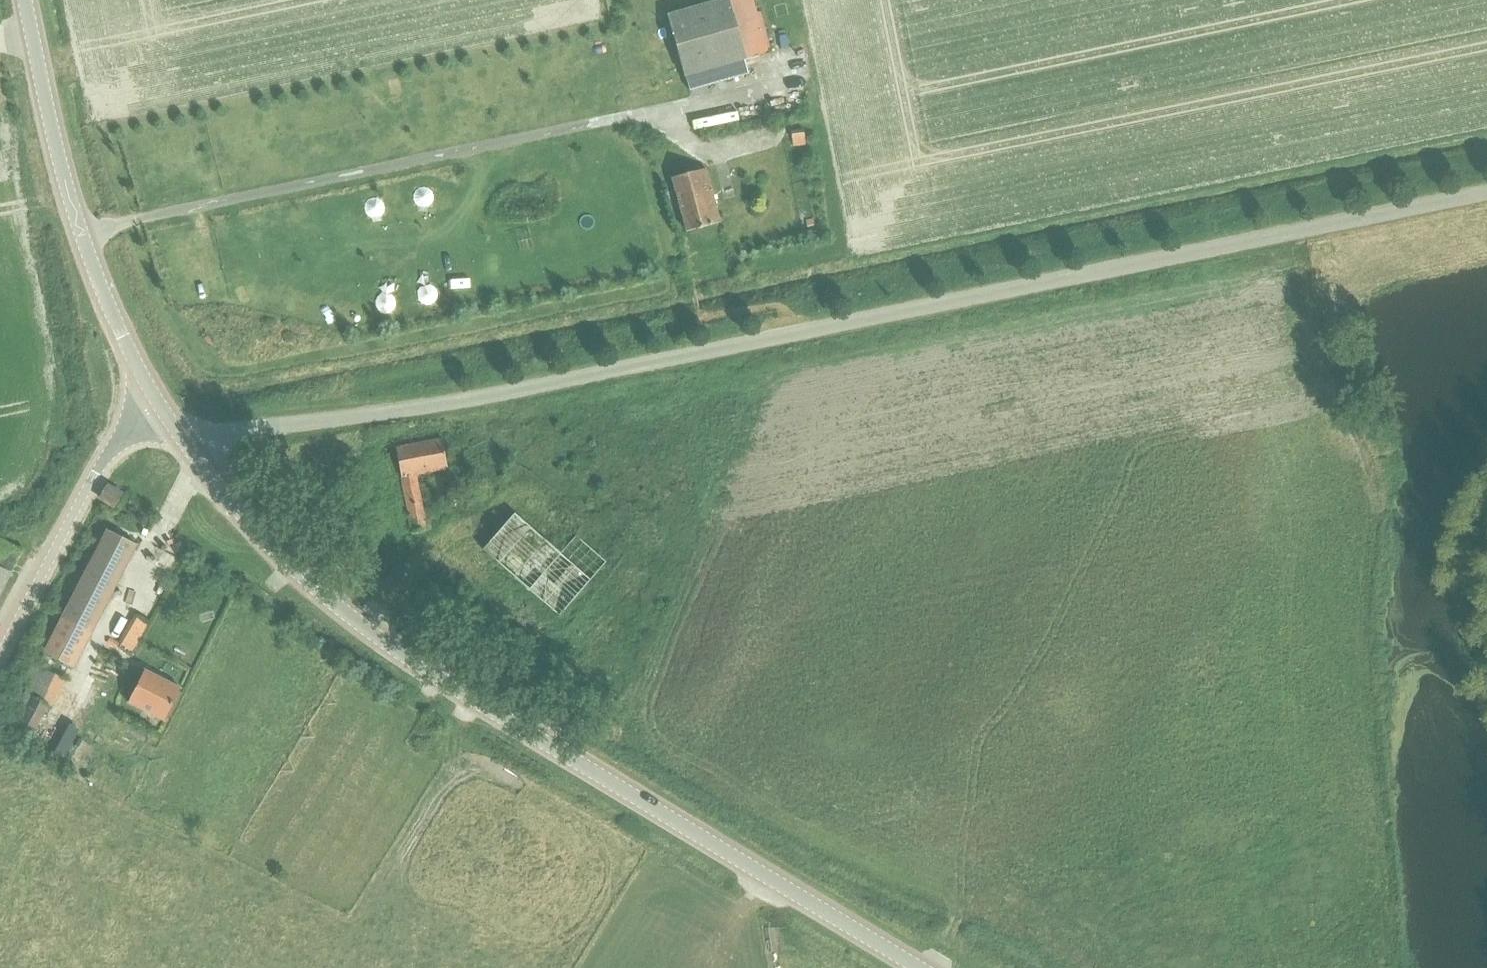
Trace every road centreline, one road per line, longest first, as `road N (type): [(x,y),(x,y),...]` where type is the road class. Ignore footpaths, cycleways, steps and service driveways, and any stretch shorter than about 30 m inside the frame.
road 1 (unclassified): [(189,450),(229,431),(509,390),(1486,197)]
road 2 (tertiary): [(919,967),(369,632),(305,579),(189,450)]
road 3 (tertiary): [(160,407),(88,256),(26,0)]
road 4 (unclassified): [(0,655),(95,472),(120,437),(160,407)]

